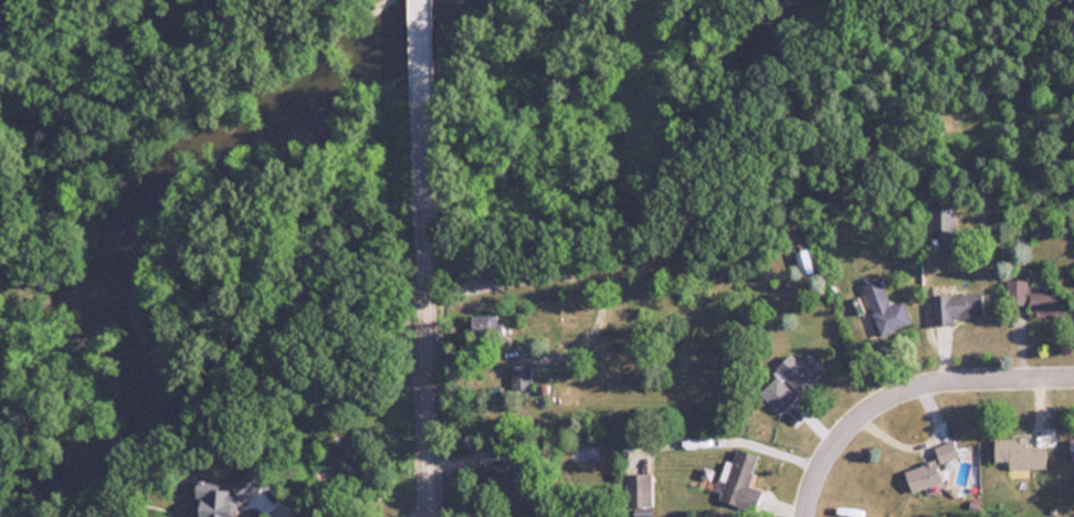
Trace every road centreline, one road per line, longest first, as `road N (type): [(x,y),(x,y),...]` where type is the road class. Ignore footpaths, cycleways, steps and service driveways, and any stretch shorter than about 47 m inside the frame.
road 1 (residential): [(420,99),(429,516)]
road 2 (residential): [(804,516),(822,452),(855,412),(895,387),(949,372),(1073,369)]

